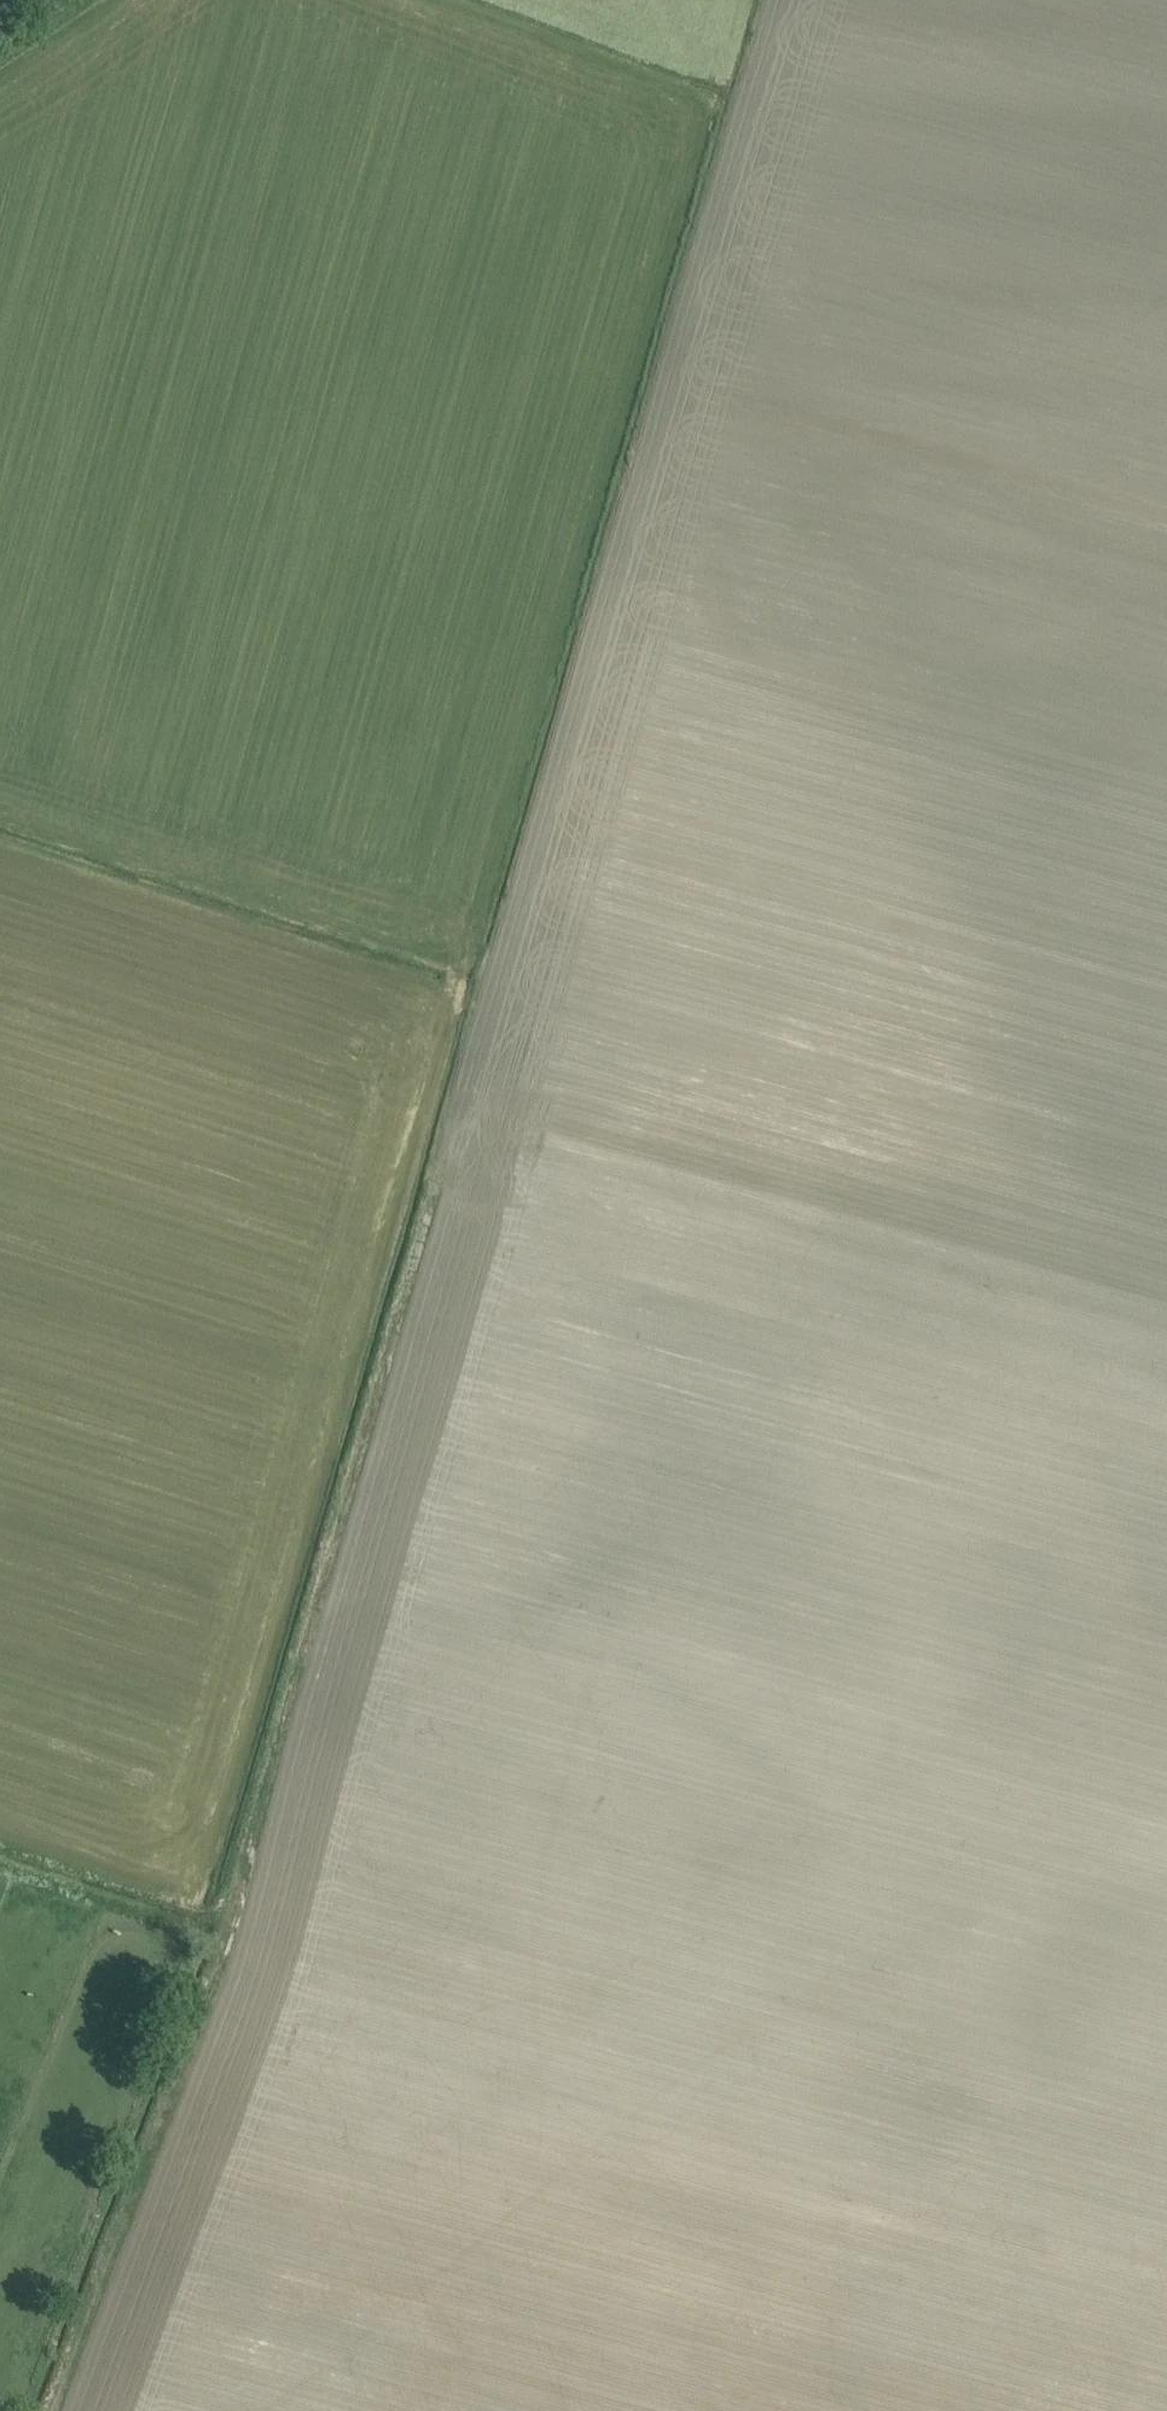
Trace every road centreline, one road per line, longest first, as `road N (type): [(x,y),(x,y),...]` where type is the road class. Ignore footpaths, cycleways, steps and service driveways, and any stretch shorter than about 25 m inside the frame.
road 1 (track): [(59,2410),(228,1953),(427,1249)]

